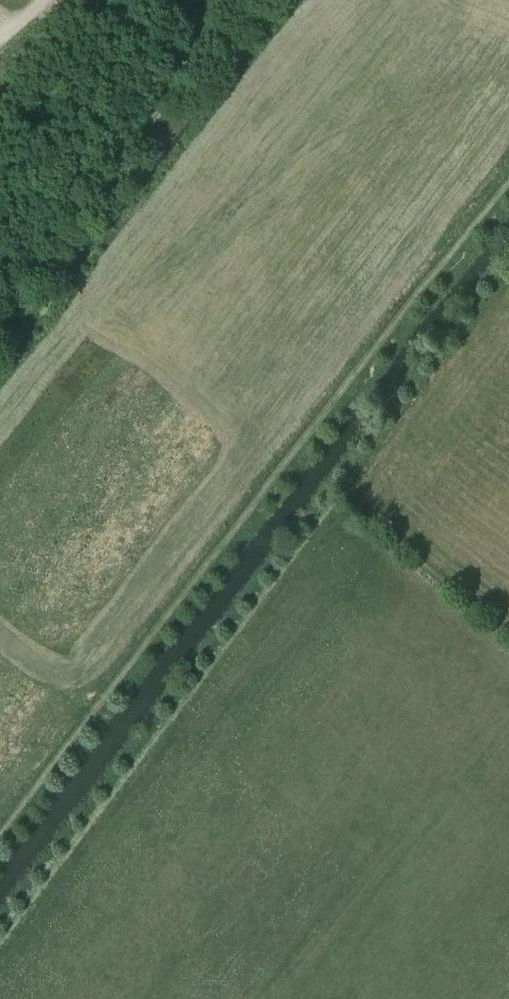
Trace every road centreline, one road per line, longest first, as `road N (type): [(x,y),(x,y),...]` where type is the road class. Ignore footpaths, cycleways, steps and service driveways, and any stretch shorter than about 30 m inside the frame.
road 1 (track): [(508,140),(0,818)]
road 2 (track): [(86,0),(194,70),(0,317)]
road 3 (track): [(258,998),(508,723)]

